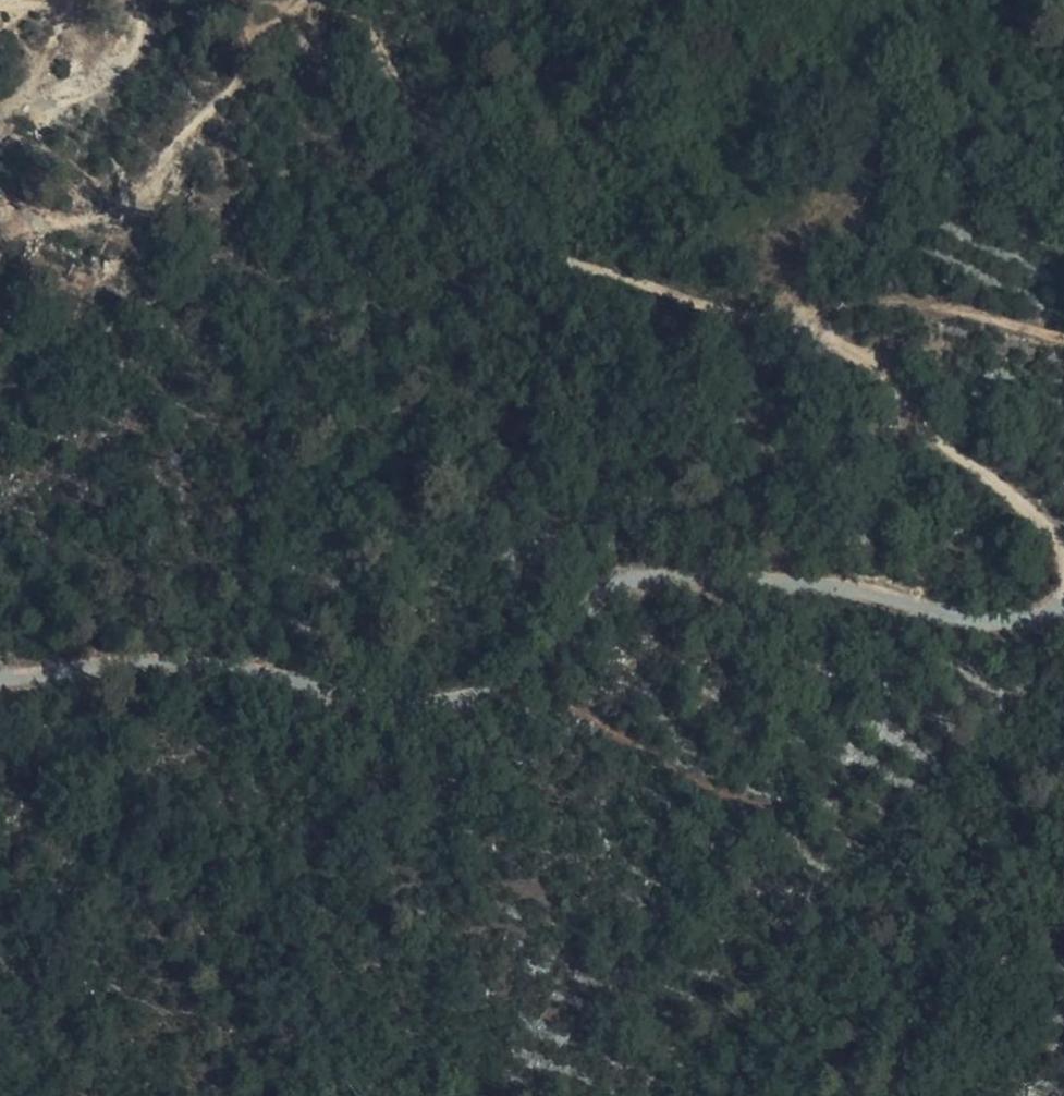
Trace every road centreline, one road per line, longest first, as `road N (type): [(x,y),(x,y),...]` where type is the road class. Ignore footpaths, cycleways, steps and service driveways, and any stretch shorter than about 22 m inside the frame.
road 1 (track): [(1063,599),(1040,614),(975,617),(801,584),(695,574),(617,580),(505,676),(404,706),(161,660),(0,677)]
road 2 (track): [(338,0),(462,187),(533,245),(825,335),(1063,539)]
road 3 (track): [(760,313),(890,302),(1063,343)]

